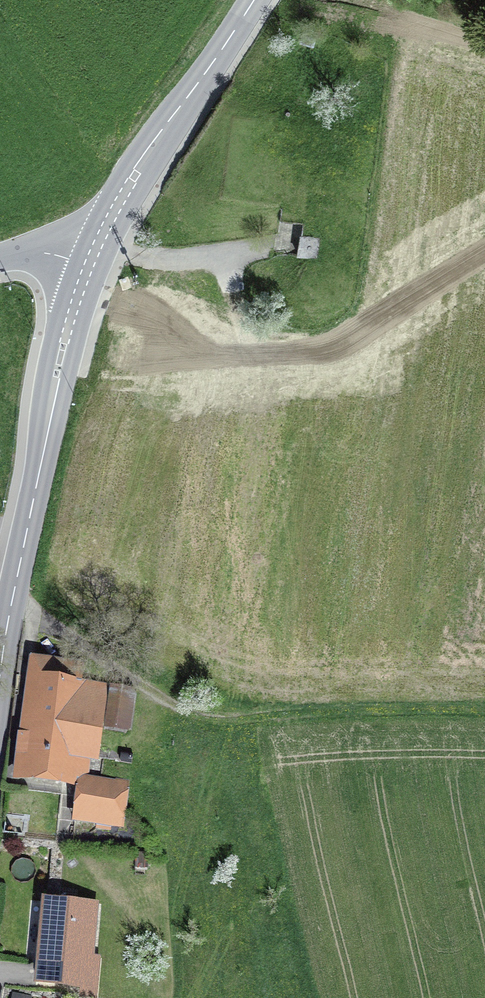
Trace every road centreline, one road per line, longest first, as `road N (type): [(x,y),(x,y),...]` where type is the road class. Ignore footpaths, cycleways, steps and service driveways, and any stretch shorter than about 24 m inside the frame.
road 1 (secondary): [(0,676),(60,359),(91,258)]
road 2 (secondary): [(91,258),(135,176),(253,0)]

